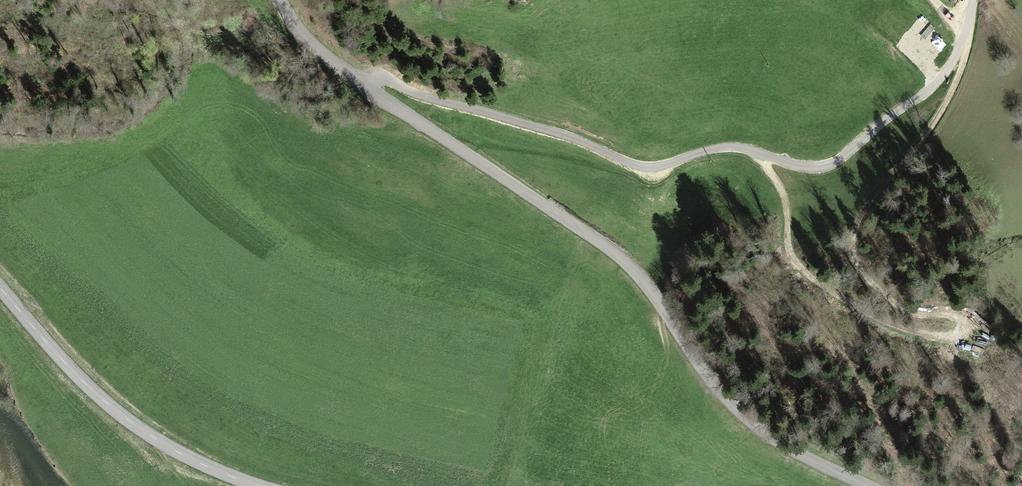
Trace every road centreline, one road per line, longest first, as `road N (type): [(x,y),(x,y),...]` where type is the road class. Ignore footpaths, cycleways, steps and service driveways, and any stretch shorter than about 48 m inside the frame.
road 1 (unclassified): [(865,485),(754,422),(619,259),(338,65),(268,0)]
road 2 (track): [(967,30),(946,102),(856,214),(850,233),(851,259),(864,280),(896,304),(958,316),(954,335),(882,320),(808,275),(789,247),(786,196),(757,153)]
road 3 (secondary): [(257,485),(176,452),(111,406),(79,381),(0,289)]

